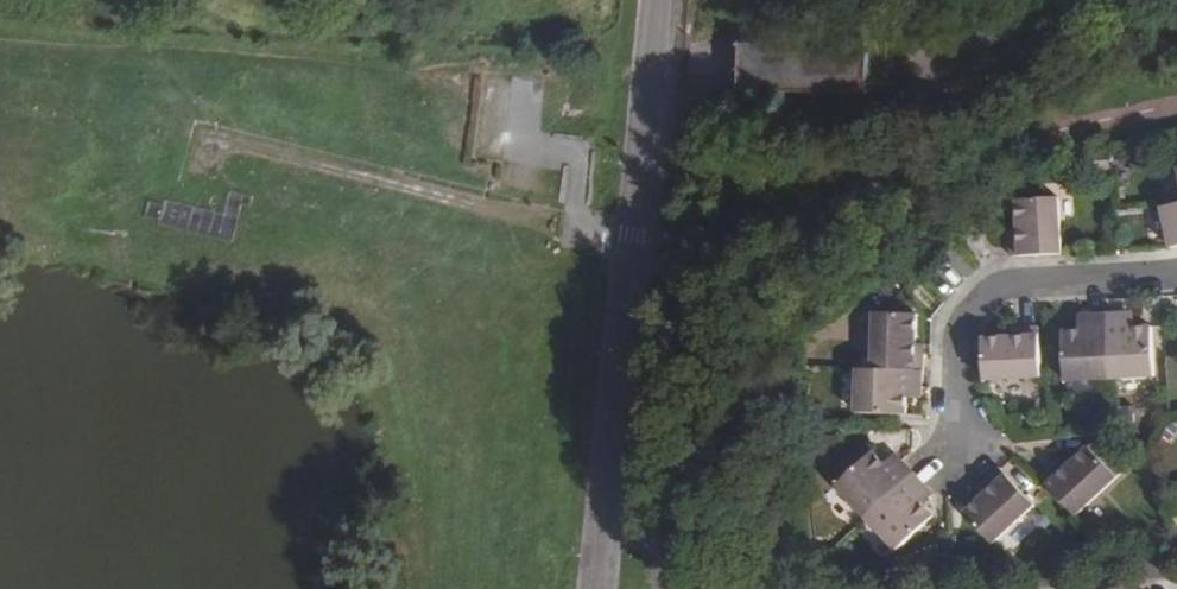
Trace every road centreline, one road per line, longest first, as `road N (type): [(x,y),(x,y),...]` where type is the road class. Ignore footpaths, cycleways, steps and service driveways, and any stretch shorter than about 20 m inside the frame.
road 1 (secondary): [(657,0),(599,588)]
road 2 (residential): [(957,487),(963,331),(990,292),(1176,272)]
road 3 (residential): [(1040,588),(1064,572),(1176,563)]

